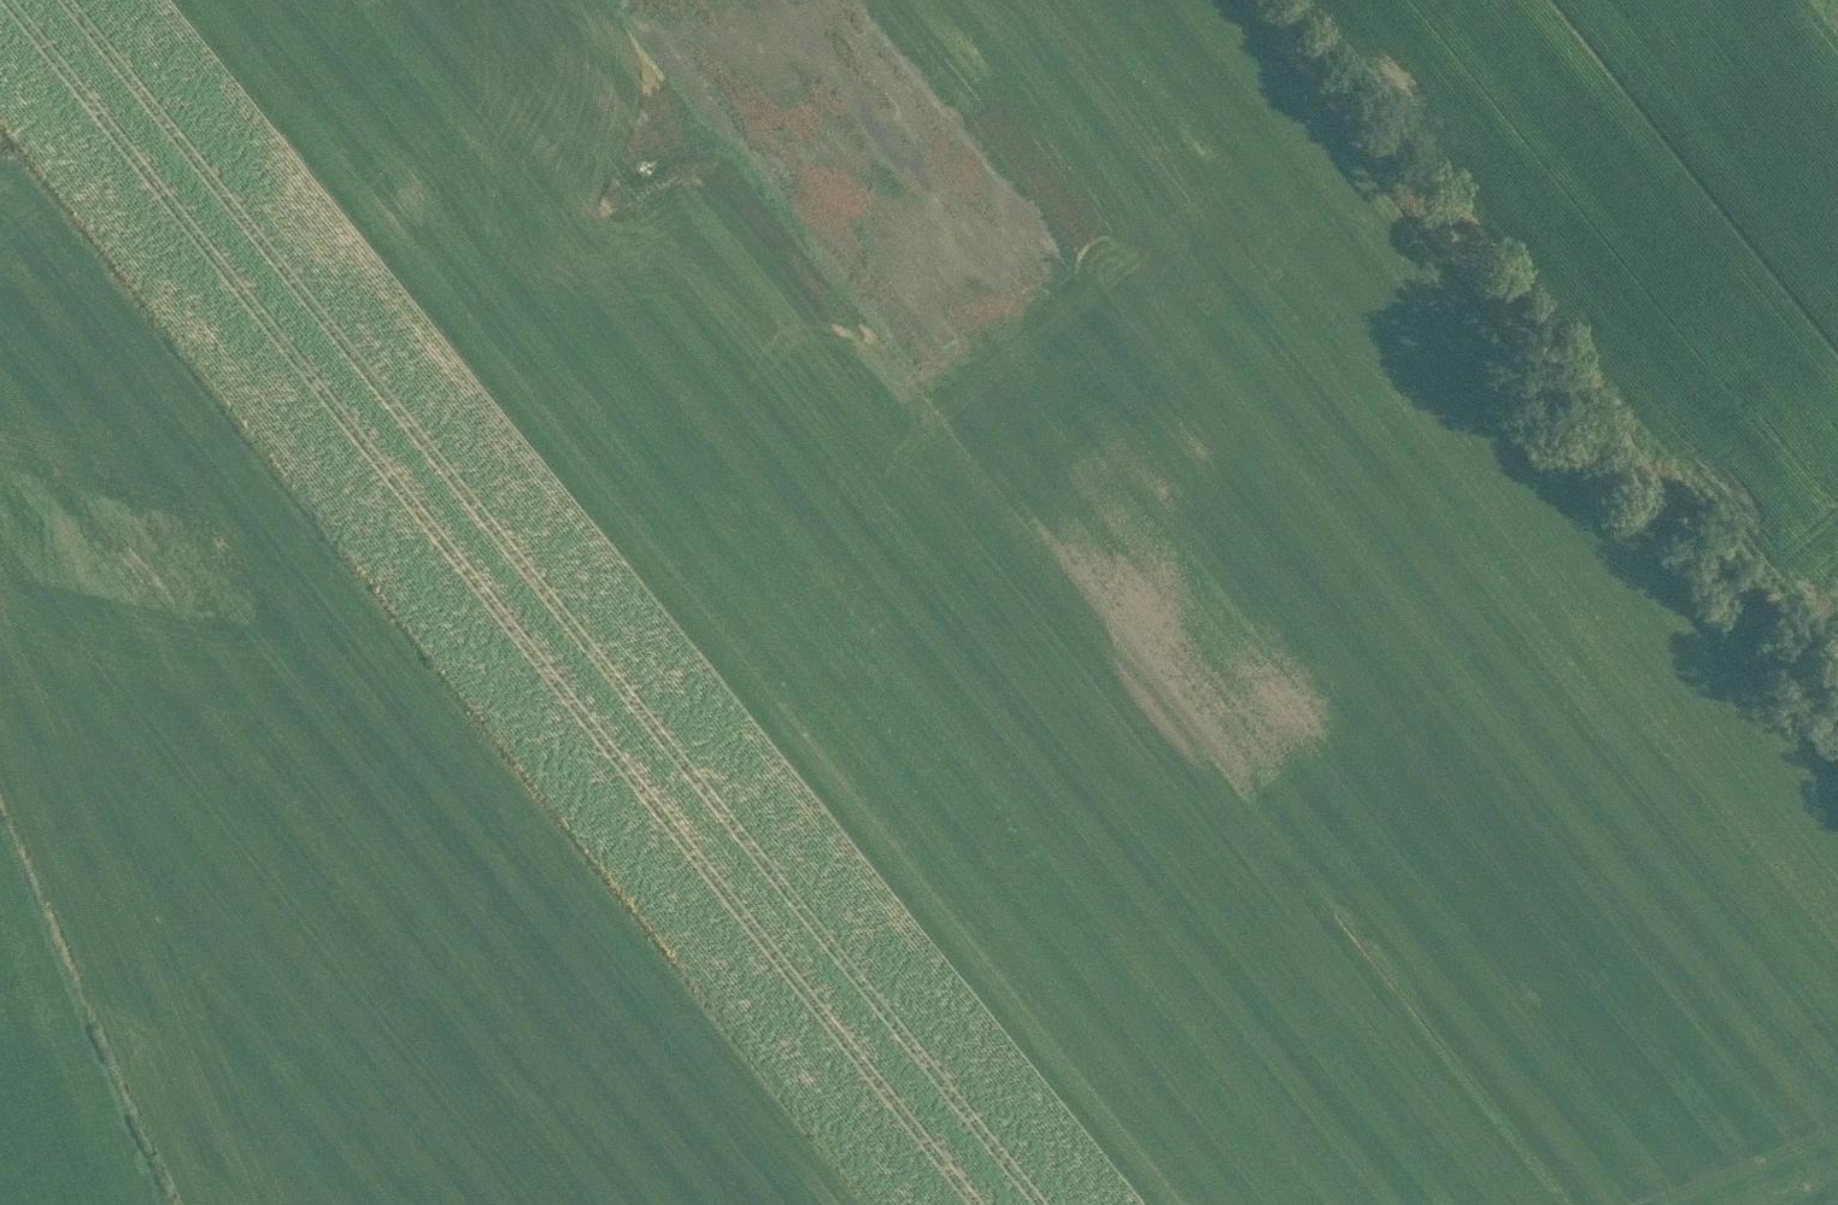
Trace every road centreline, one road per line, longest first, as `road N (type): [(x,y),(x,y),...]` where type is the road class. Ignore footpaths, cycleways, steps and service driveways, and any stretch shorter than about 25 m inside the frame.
road 1 (track): [(1837,699),(1280,0)]

